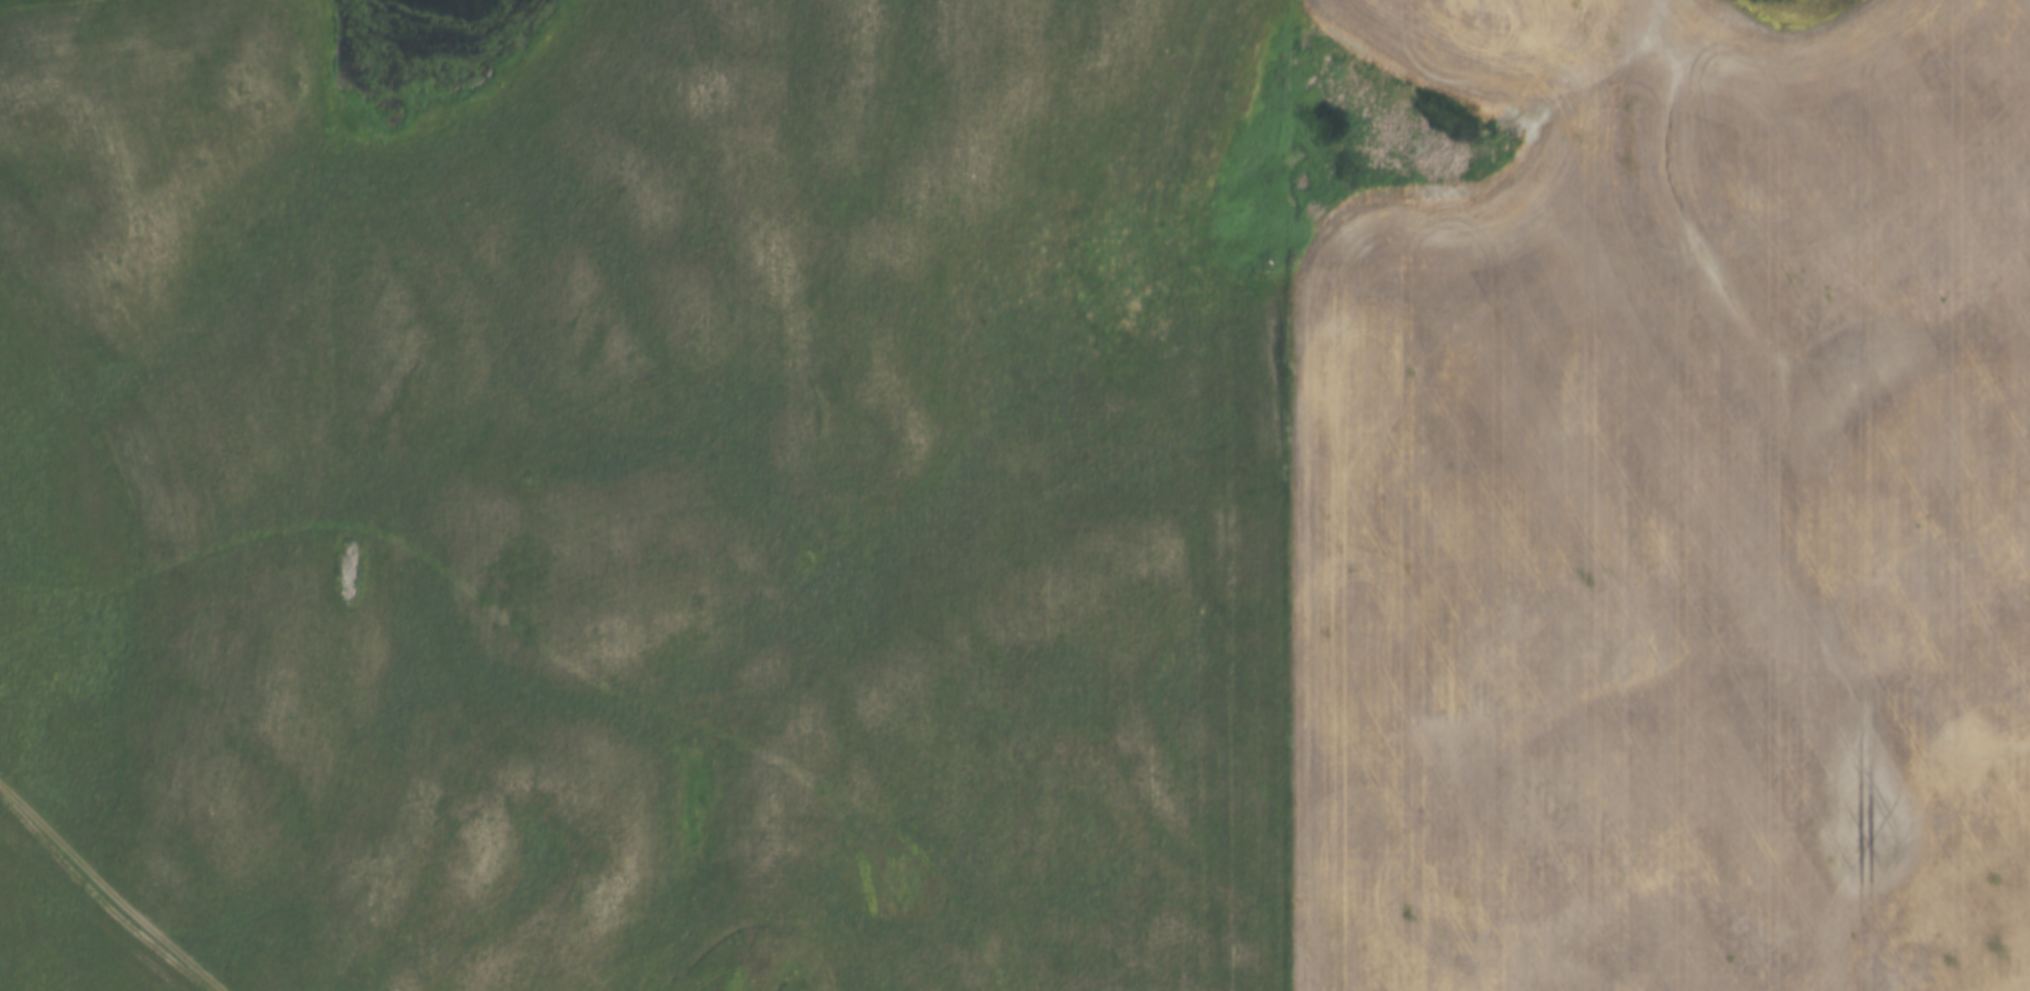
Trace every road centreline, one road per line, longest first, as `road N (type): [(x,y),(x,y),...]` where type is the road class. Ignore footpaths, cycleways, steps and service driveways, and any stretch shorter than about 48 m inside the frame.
road 1 (track): [(186,990),(0,855)]

